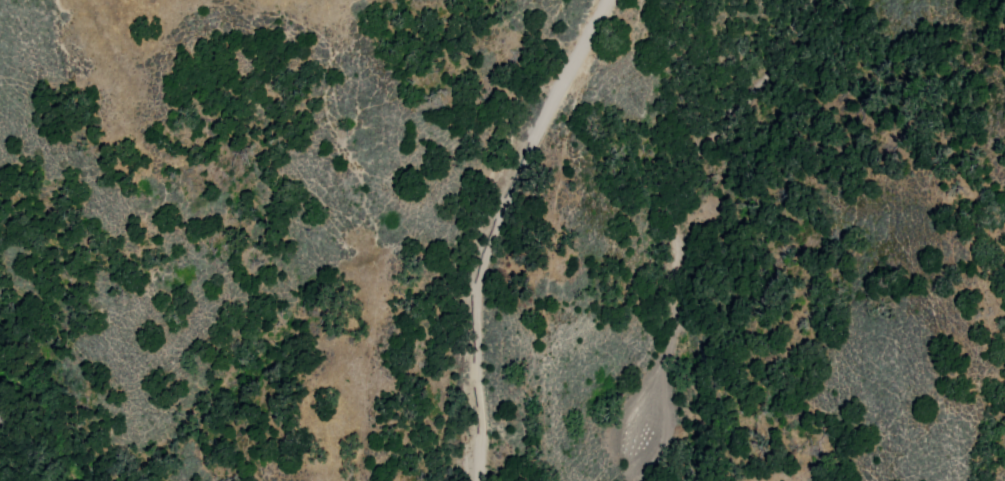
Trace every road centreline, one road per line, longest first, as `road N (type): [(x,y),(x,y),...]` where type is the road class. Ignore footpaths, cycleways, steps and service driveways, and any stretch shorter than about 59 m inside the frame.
road 1 (residential): [(472,480),(469,278),(505,175),(604,0)]

